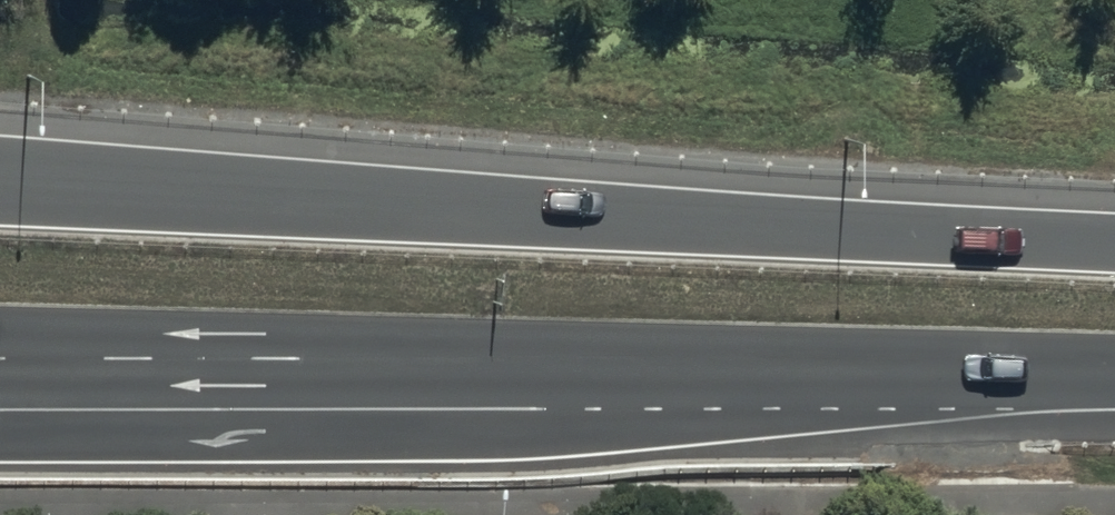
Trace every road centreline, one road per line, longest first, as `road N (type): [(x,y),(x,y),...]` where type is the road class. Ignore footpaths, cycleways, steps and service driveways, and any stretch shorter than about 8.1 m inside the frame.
road 1 (trunk): [(0,183),(1114,241)]
road 2 (trunk): [(791,372),(526,433),(0,434)]
road 3 (trunk): [(791,372),(0,365)]
road 4 (trunk): [(1114,371),(791,372)]

